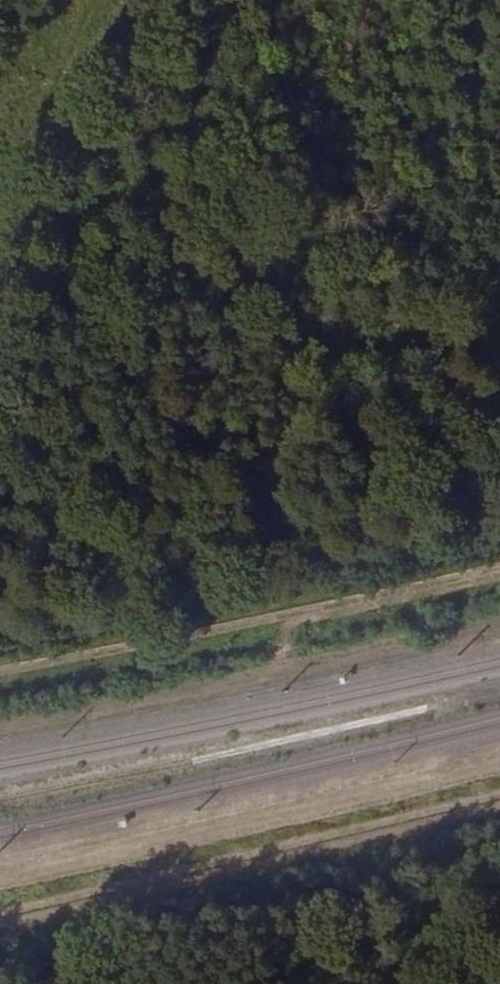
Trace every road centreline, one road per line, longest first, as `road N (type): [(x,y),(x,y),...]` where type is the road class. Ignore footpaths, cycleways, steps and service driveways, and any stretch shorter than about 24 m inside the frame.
road 1 (track): [(111,0),(0,196)]

